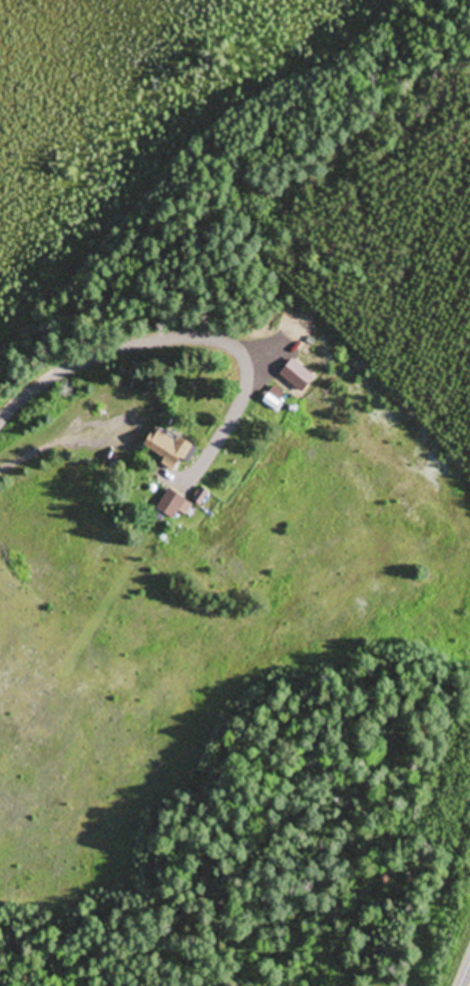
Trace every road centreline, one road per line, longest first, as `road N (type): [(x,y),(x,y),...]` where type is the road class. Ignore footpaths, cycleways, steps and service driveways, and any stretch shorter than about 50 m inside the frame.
road 1 (residential): [(231,333),(112,347),(55,374),(0,420)]

